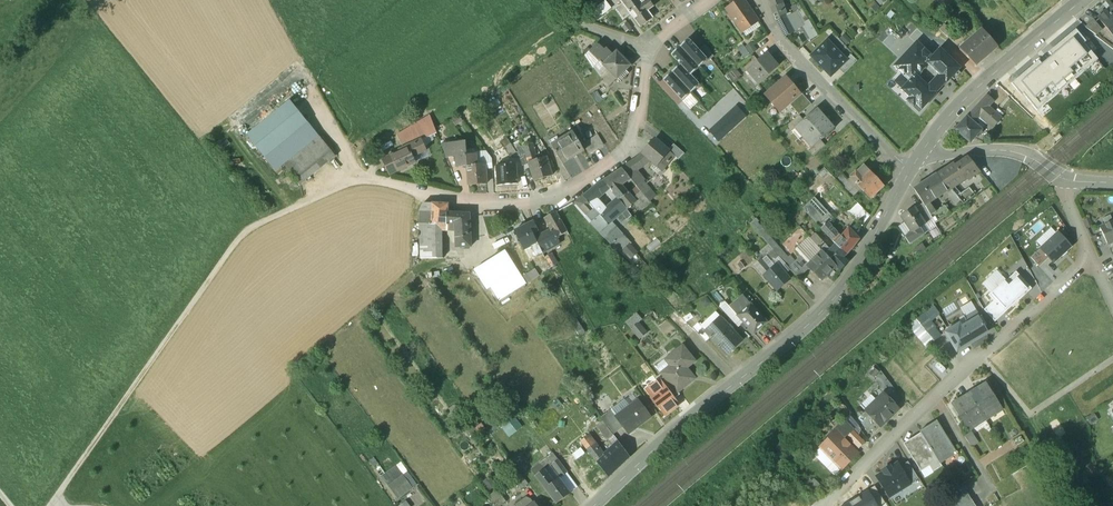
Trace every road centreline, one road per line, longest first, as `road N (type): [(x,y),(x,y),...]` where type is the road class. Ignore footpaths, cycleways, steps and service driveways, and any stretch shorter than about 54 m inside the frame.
road 1 (track): [(365,180),(245,231),(49,505)]
road 2 (residential): [(707,0),(642,48),(631,145),(582,185),(533,202),(483,203),(365,180)]
road 3 (secondary): [(594,505),(836,299),(907,173)]
road 4 (residential): [(1091,255),(824,505)]
road 5 (residential): [(761,0),(775,31),(907,173)]
road 6 (secondary): [(923,149),(957,107),(1082,0)]
road 7 (residential): [(1072,186),(1021,153),(923,149)]

